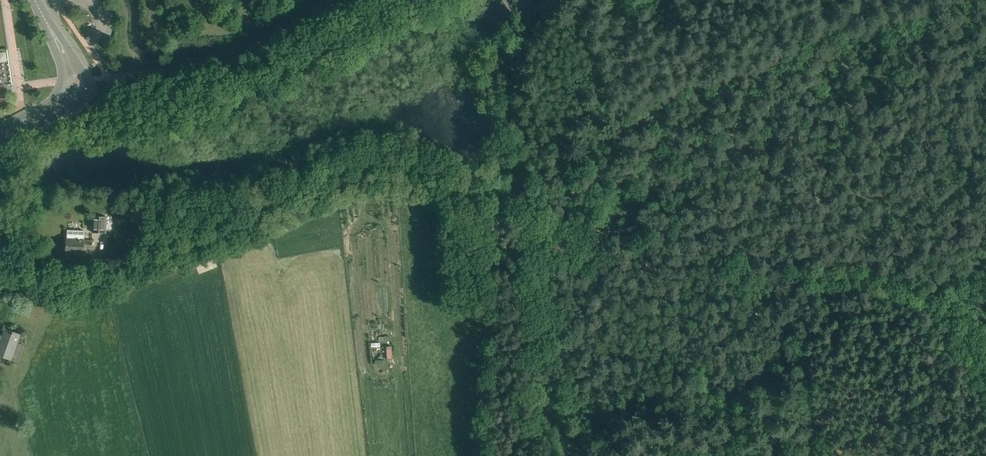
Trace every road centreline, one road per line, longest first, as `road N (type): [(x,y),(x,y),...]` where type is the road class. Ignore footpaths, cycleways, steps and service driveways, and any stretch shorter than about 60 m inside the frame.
road 1 (tertiary): [(6,144),(83,96),(76,61),(50,28)]
road 2 (tertiary): [(50,28),(64,91),(0,129)]

